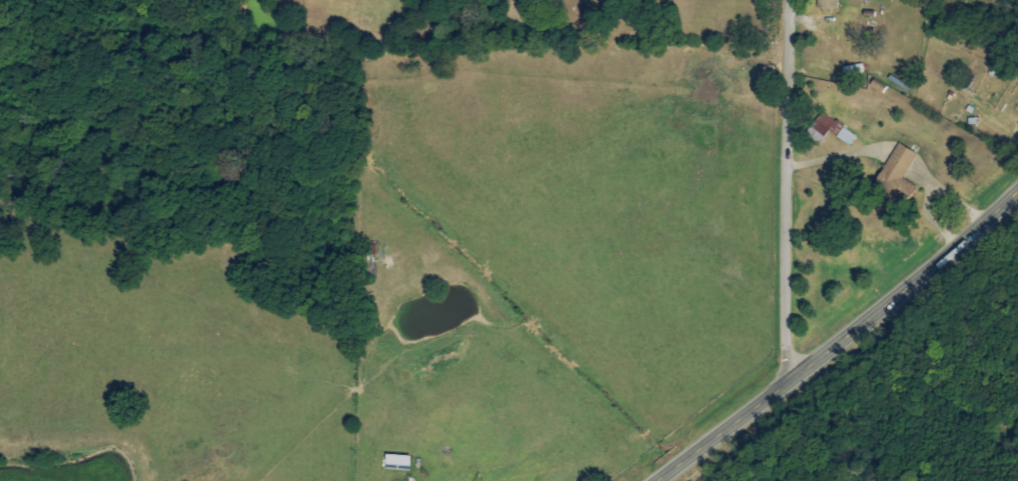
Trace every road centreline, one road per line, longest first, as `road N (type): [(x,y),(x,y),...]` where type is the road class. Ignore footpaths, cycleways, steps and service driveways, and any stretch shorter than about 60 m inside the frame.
road 1 (secondary): [(1017,187),(663,480)]
road 2 (residential): [(793,379),(795,0)]

